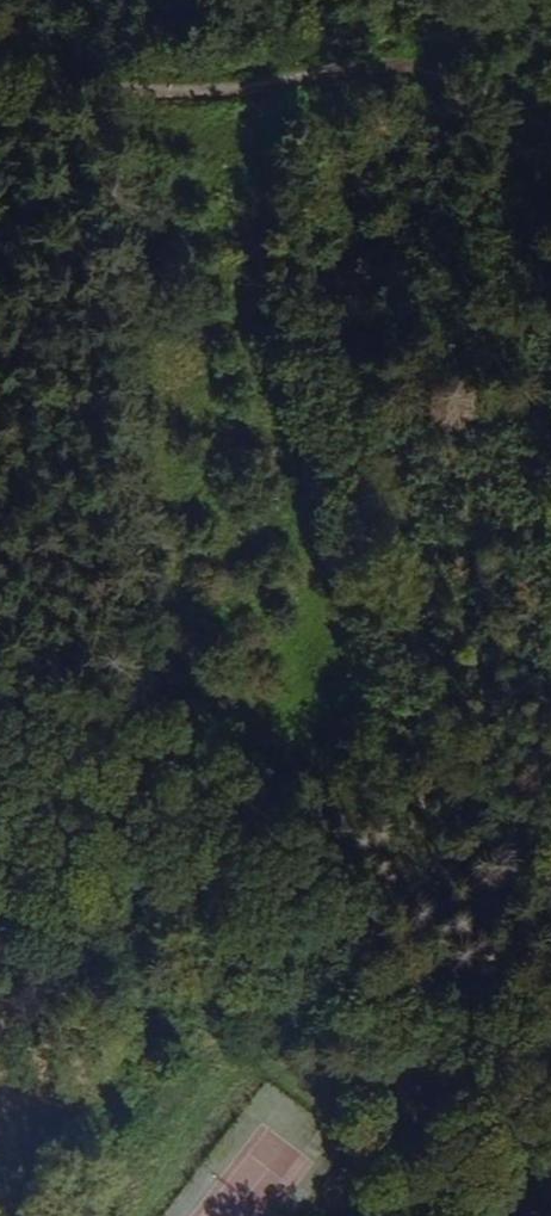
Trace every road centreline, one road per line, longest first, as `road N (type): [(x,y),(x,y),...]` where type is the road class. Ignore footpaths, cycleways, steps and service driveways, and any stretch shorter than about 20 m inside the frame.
road 1 (track): [(550,129),(449,72),(341,68),(152,89),(0,76)]

